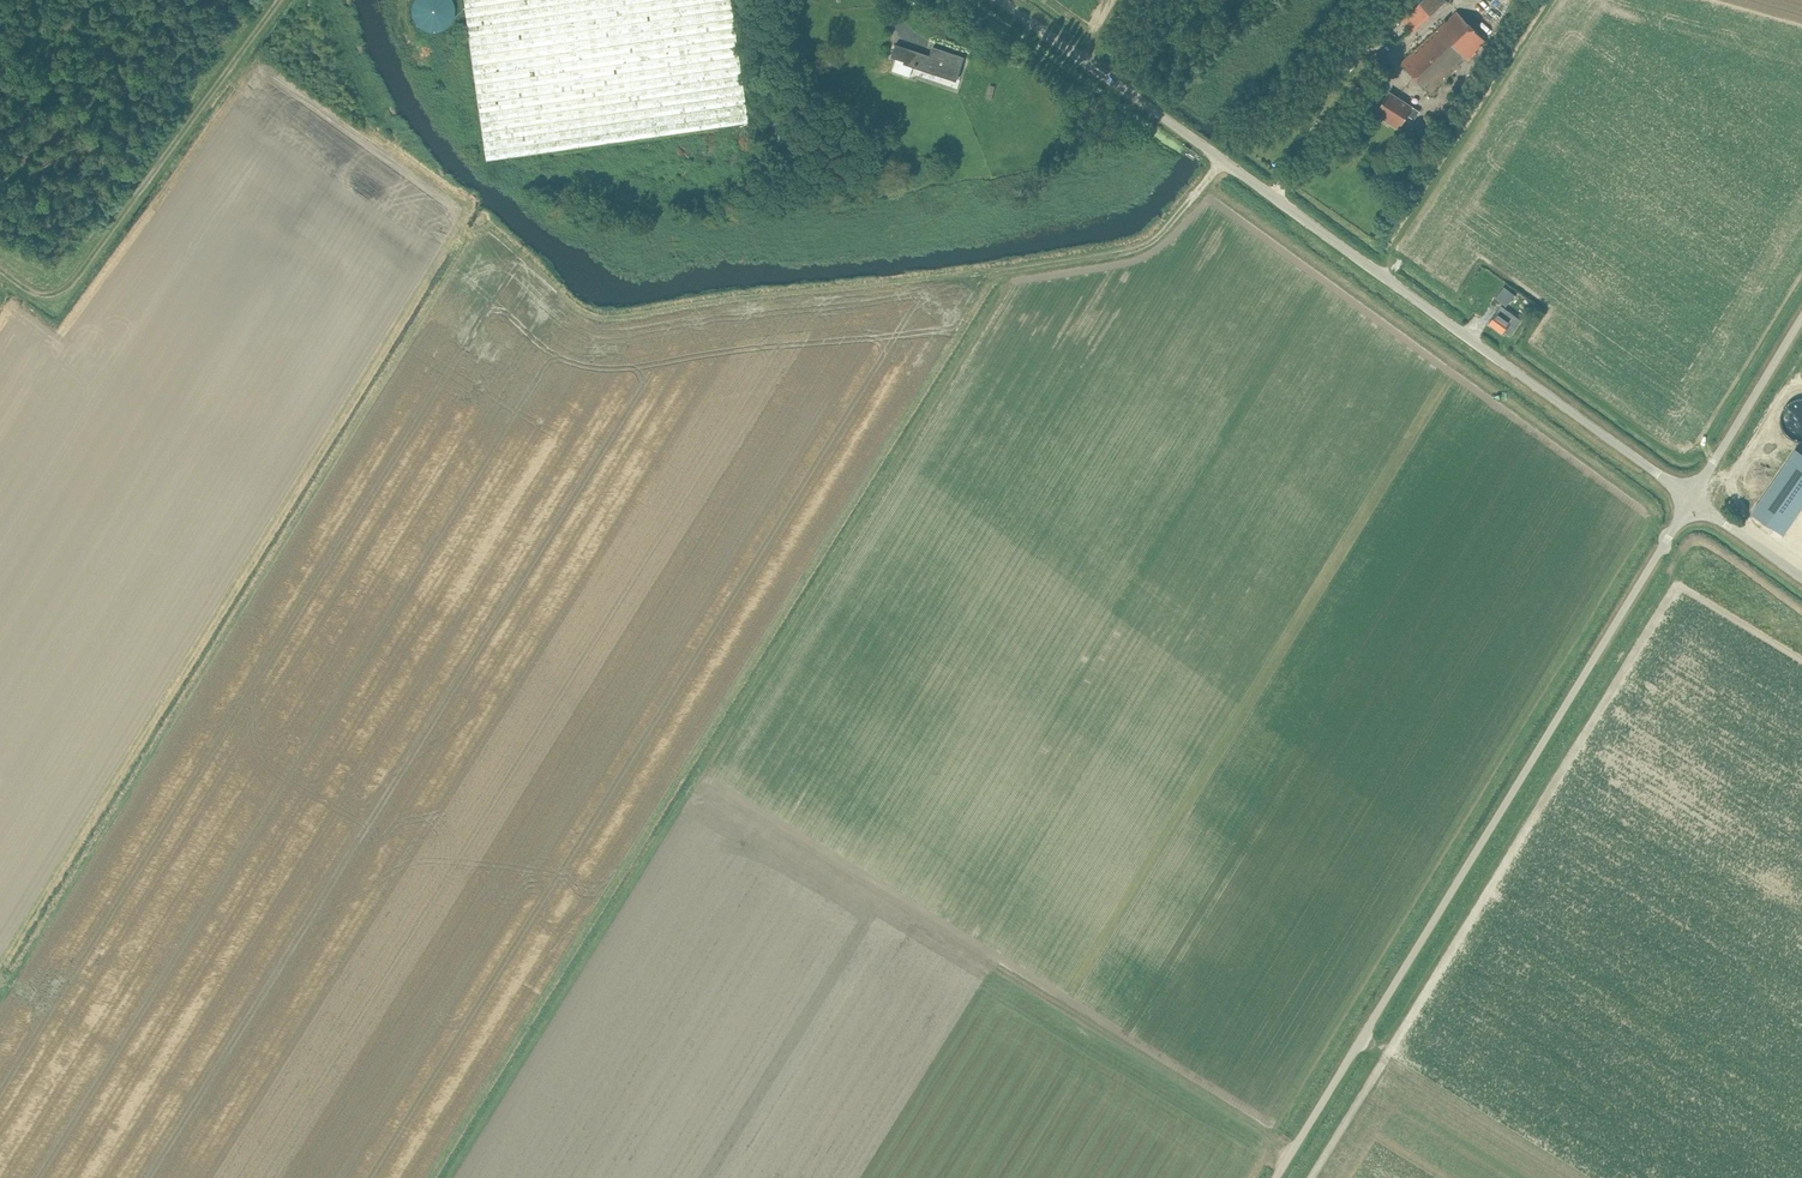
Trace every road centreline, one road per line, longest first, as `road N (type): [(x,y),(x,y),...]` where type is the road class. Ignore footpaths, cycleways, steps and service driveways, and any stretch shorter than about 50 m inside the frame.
road 1 (unclassified): [(1695,499),(1004,0)]
road 2 (unclassified): [(1277,1177),(1695,499)]
road 3 (track): [(0,268),(31,290),(66,288),(281,0)]
road 4 (unclassified): [(1695,499),(1801,322)]
road 5 (unclassified): [(1801,576),(1695,499)]

